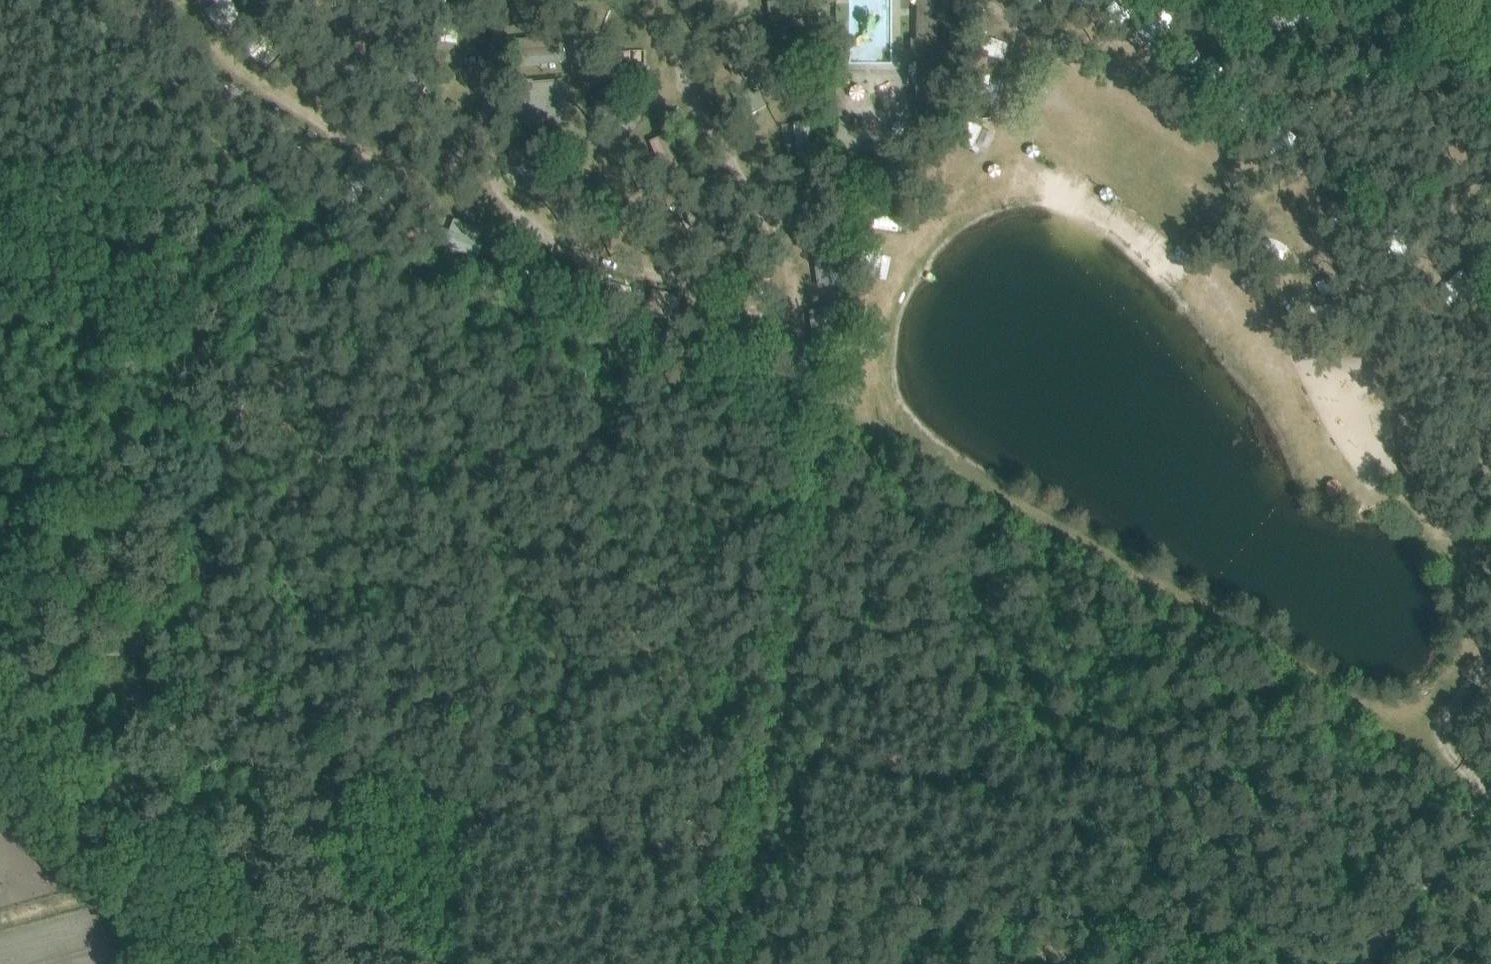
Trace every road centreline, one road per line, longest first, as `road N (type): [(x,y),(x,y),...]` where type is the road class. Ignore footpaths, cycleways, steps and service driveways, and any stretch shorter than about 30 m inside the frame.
road 1 (unclassified): [(1343,963),(1490,781)]

